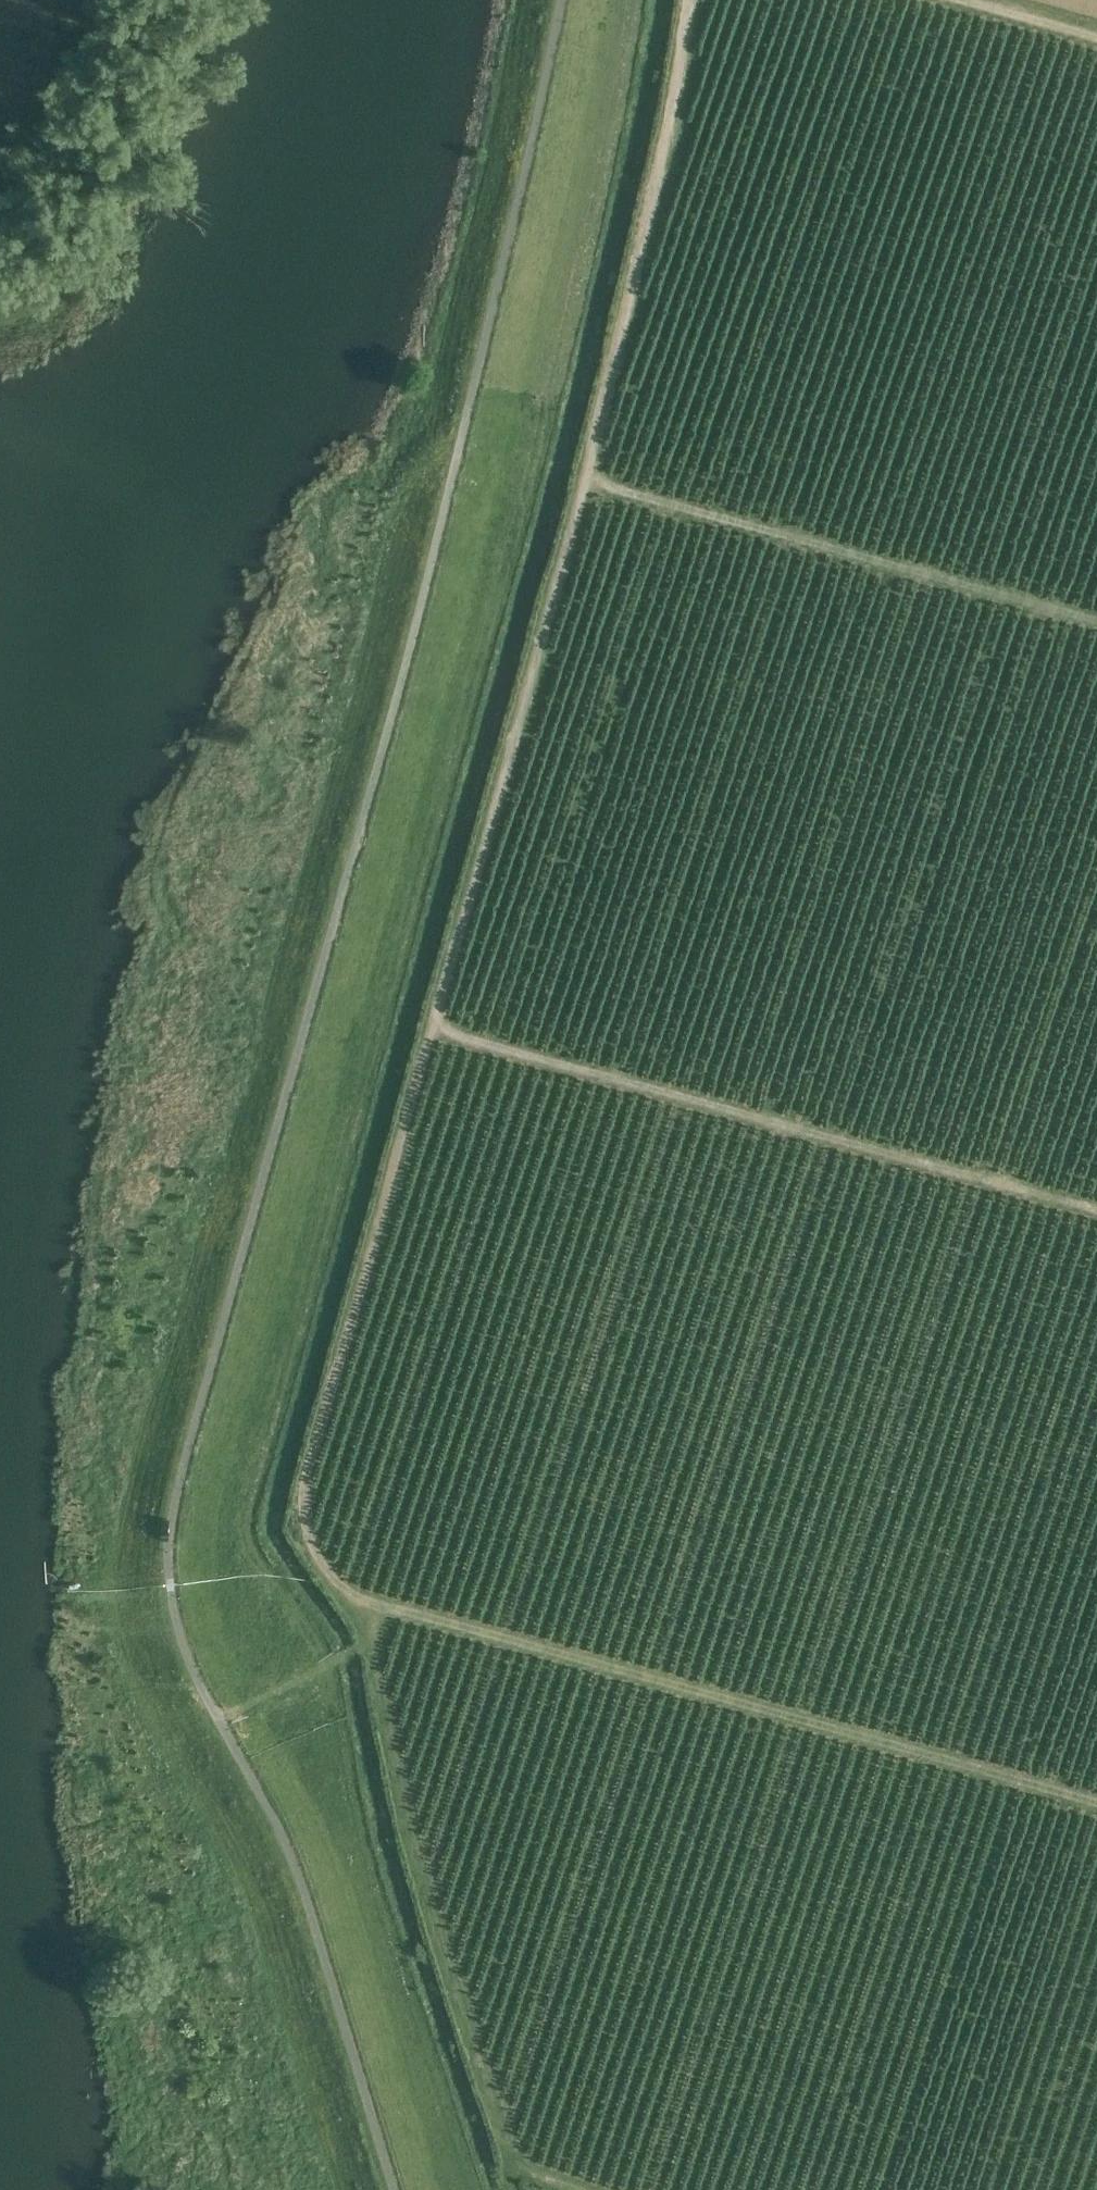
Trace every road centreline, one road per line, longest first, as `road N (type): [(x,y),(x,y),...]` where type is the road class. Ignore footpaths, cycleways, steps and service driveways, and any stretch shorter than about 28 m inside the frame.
road 1 (track): [(690,0),(589,484),(302,1522),(352,1598),(1096,1806)]
road 2 (track): [(433,1033),(1096,1212)]
road 3 (track): [(1096,623),(589,484)]
road 4 (track): [(949,0),(1096,40)]

